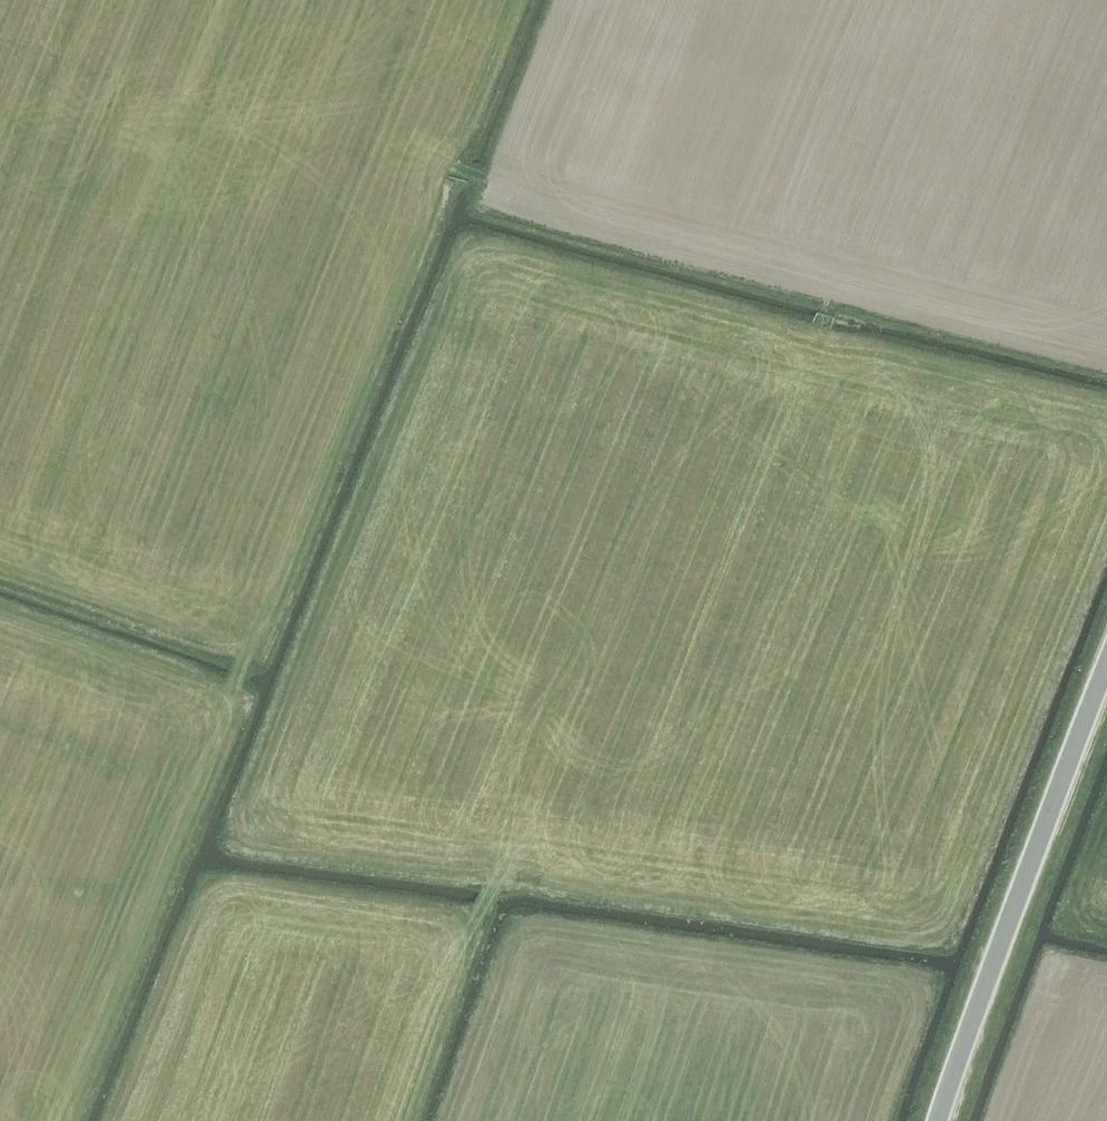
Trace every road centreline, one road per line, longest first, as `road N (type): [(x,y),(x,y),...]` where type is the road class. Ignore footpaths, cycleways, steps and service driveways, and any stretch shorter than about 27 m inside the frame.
road 1 (tertiary): [(937,1120),(1106,664)]

